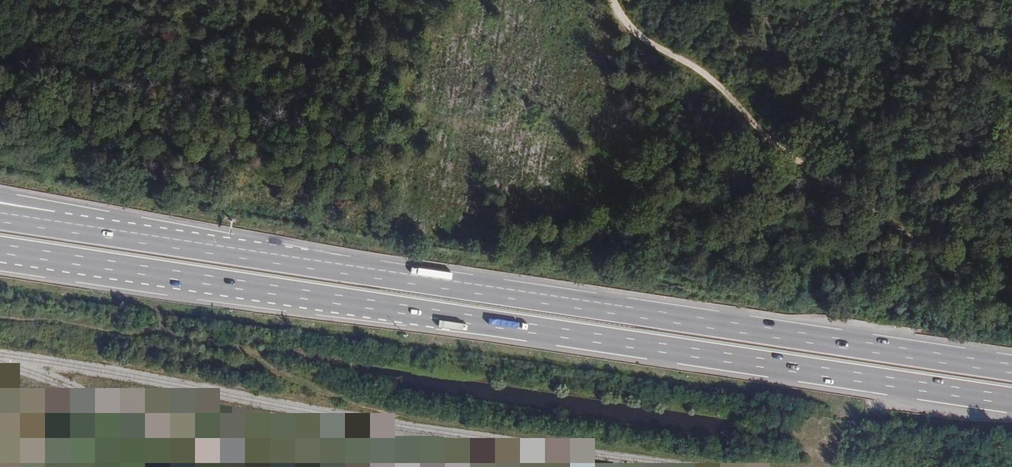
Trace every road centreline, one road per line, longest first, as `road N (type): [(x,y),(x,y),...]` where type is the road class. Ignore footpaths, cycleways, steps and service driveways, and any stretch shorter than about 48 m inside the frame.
road 1 (trunk): [(0,249),(1011,401)]
road 2 (trunk): [(1011,365),(76,228)]
road 3 (track): [(843,186),(771,140),(694,65),(644,39),(613,0)]
road 4 (track): [(1011,289),(969,286),(843,186)]

